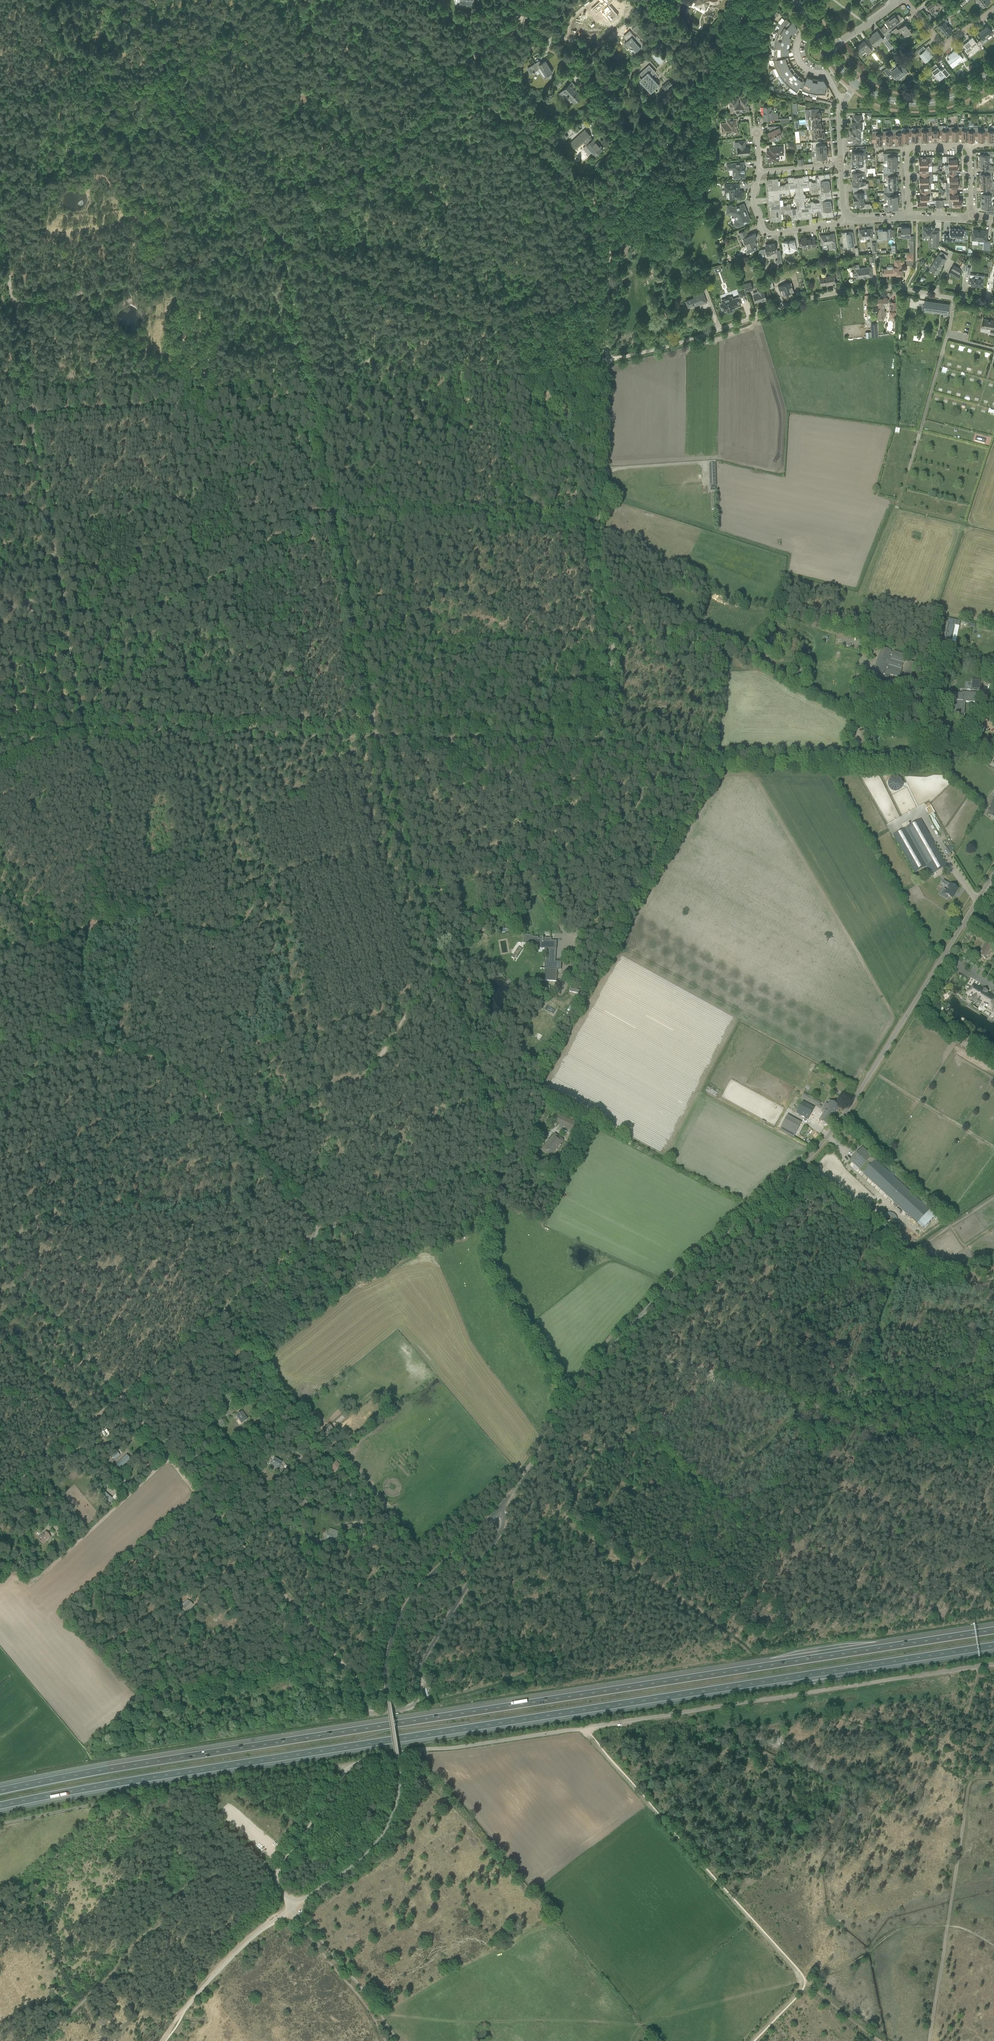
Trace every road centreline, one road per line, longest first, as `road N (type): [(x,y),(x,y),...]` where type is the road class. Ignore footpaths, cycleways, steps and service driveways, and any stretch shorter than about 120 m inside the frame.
road 1 (motorway): [(993,1630),(0,1791)]
road 2 (motorway): [(0,1806),(993,1646)]
road 3 (unclassified): [(291,1907),(277,1873),(352,1766),(993,1663)]
road 4 (unclassified): [(503,1511),(570,1400),(617,1342),(841,1119),(993,873)]
road 5 (track): [(0,758),(82,727),(625,746)]
road 6 (track): [(319,1233),(494,1160),(504,1145),(377,743)]
road 7 (unclassified): [(291,1907),(353,1865),(386,1829),(399,1776),(386,1680),(395,1630),(419,1587),(503,1511)]
road 8 (track): [(607,360),(617,221),(708,83),(749,0)]
road 9 (unclassified): [(607,360),(818,297),(891,288),(993,303)]
road 10 (track): [(625,746),(599,546),(607,360)]
road 11 (track): [(357,1681),(121,1399)]
road 12 (track): [(802,1981),(583,1728)]
road 13 (track): [(523,12),(453,72),(399,138),(281,233)]
road 14 (track): [(375,0),(617,221)]
road 15 (track): [(70,655),(334,509)]
road 16 (unclassified): [(357,1681),(367,1712),(414,1705),(428,1650),(500,1531),(503,1511)]
road 17 (track): [(265,1866),(240,1881),(185,1885),(158,1926),(46,2040)]
road 18 (track): [(312,394),(30,416)]
road 19 (track): [(281,233),(197,265),(13,302)]
road 20 (track): [(334,509),(599,521)]
road 21 (track): [(930,2040),(973,1780)]
road 22 (track): [(319,1233),(121,1399)]
road 23 (track): [(625,746),(857,755)]
road 24 (track): [(169,1457),(39,1577),(29,1579),(0,1546)]
road 25 (track): [(352,1766),(128,1799)]
road 26 (track): [(155,83),(281,233)]
road 27 (track): [(0,1254),(121,1399)]
road 28 (residential): [(626,147),(586,48),(552,38),(523,12)]
road 29 (track): [(399,2040),(291,1907)]
road 30 (track): [(281,233),(339,269),(434,305)]
road 31 (track): [(356,625),(327,470)]
road 32 (track): [(121,1399),(0,1497)]
road 33 (track): [(155,83),(0,93)]
road 34 (tertiary): [(993,68),(932,103),(892,101),(856,83)]
road 35 (track): [(309,380),(281,233)]
road 36 (residential): [(846,216),(833,225),(767,234),(753,201),(760,171)]
road 37 (track): [(309,380),(388,348),(434,305)]
road 38 (unclassified): [(291,1907),(187,2006)]
road 39 (track): [(0,1825),(128,1799)]
road 40 (residential): [(906,0),(944,47),(993,8)]

